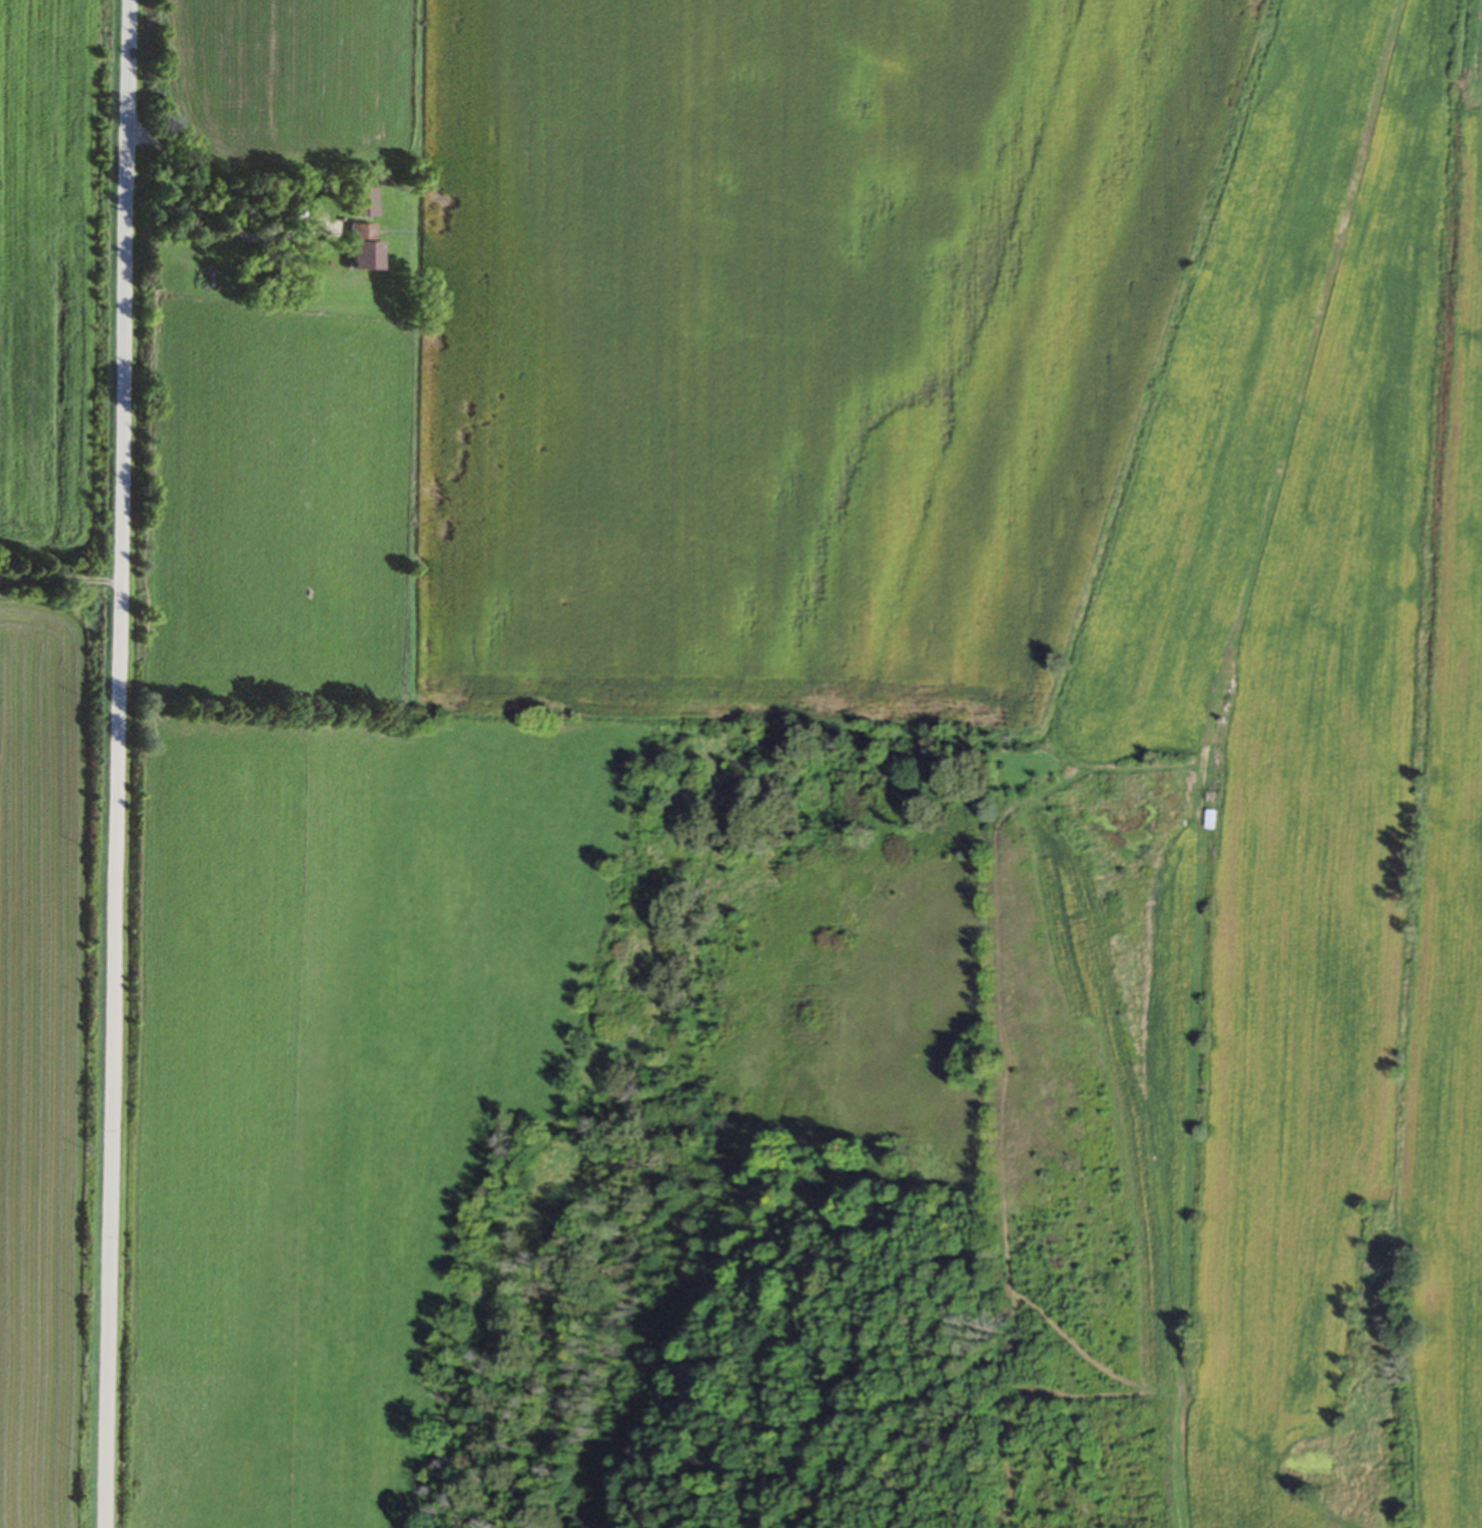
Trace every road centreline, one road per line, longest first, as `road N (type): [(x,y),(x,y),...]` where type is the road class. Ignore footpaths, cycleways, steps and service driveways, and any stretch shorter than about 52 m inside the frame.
road 1 (residential): [(112,1527),(131,0)]

